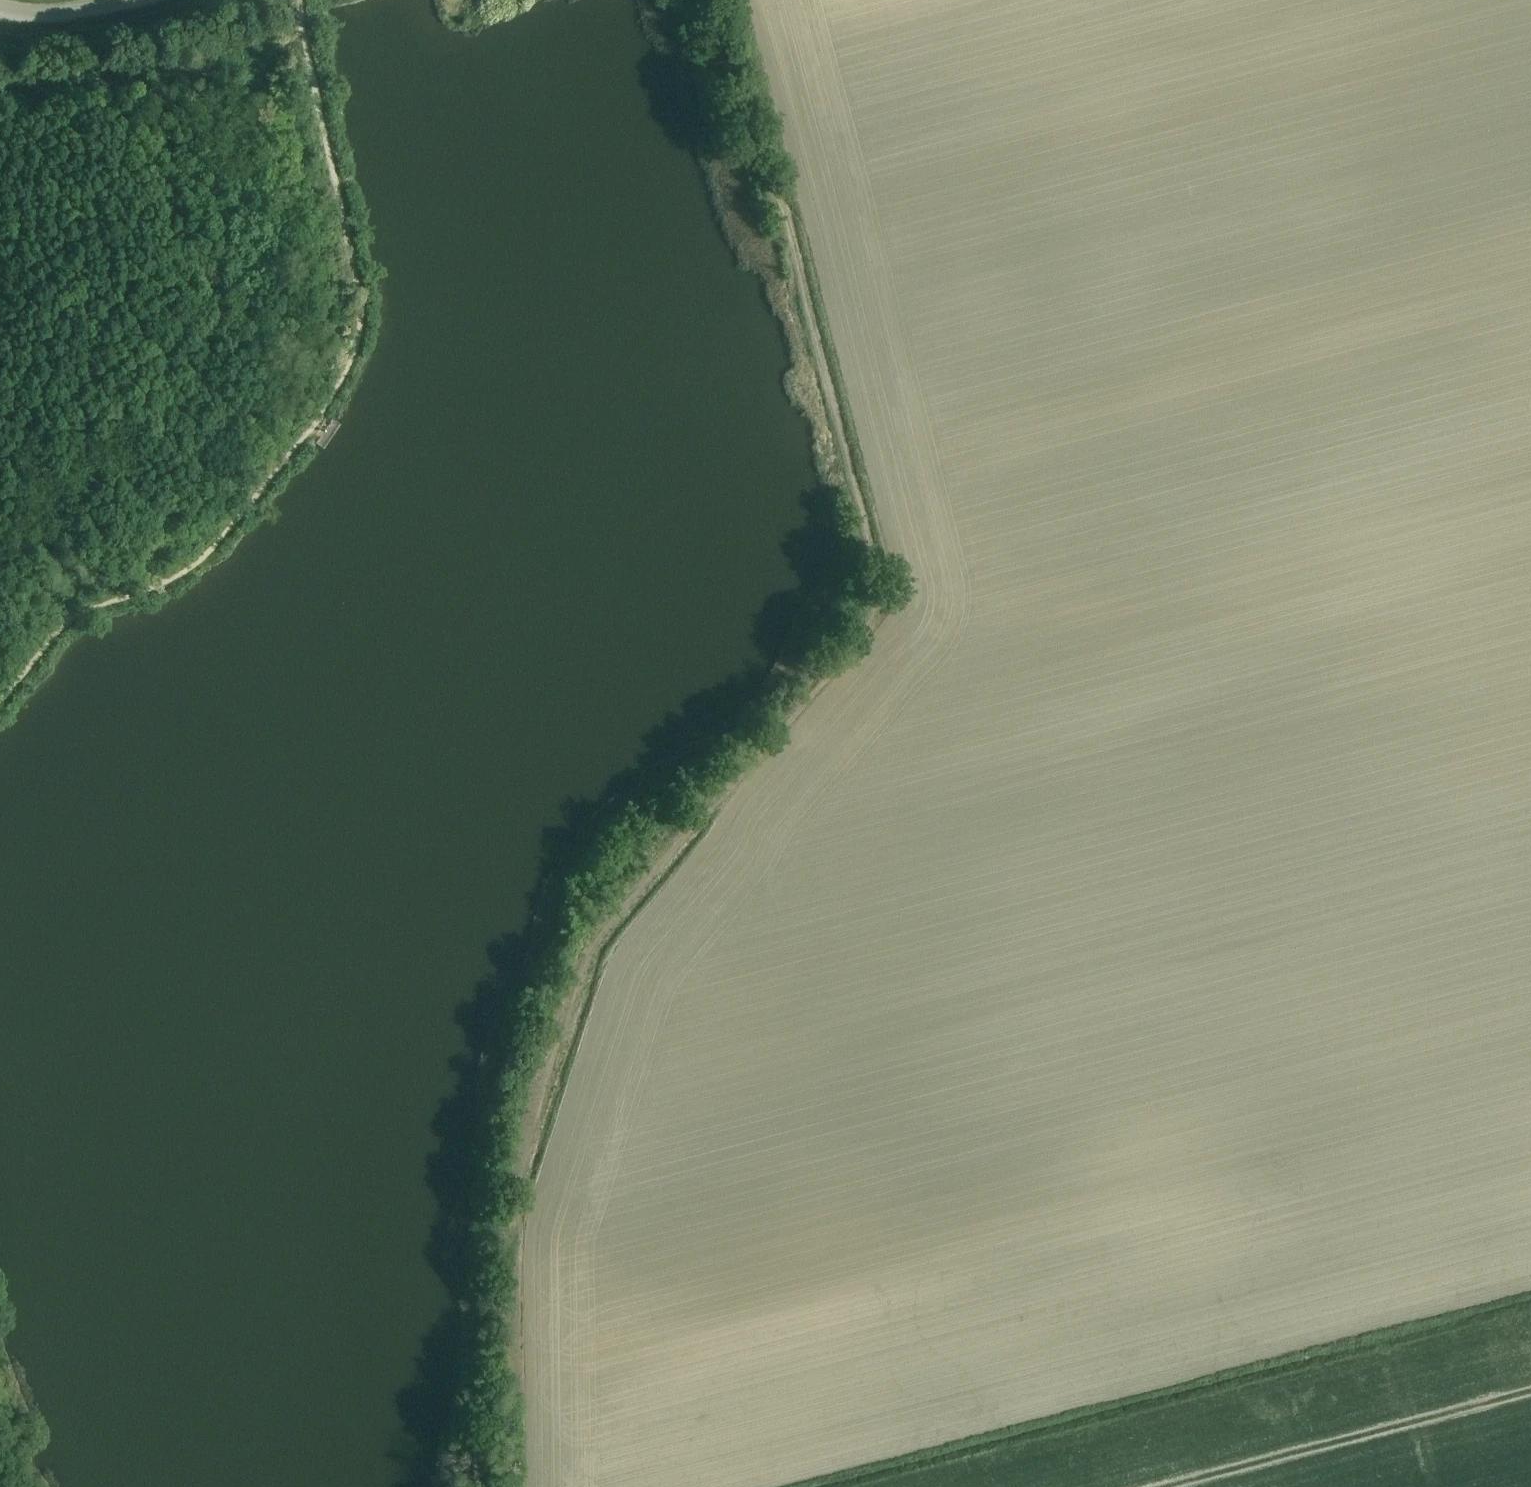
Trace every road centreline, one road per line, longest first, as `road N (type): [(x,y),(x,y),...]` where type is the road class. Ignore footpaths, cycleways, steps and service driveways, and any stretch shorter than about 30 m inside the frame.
road 1 (track): [(0,684),(259,474),(350,327),(354,264),(314,118),(297,0)]
road 2 (unclassified): [(130,0),(91,10),(0,8)]

